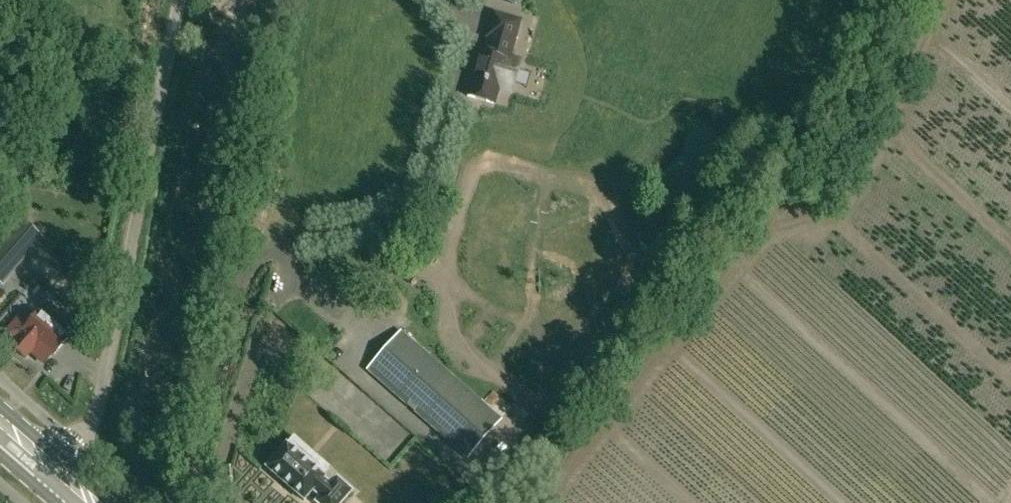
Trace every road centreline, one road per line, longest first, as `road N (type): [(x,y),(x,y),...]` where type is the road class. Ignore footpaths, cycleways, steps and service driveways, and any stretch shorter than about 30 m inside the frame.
road 1 (unclassified): [(79,446),(98,413),(179,0)]

